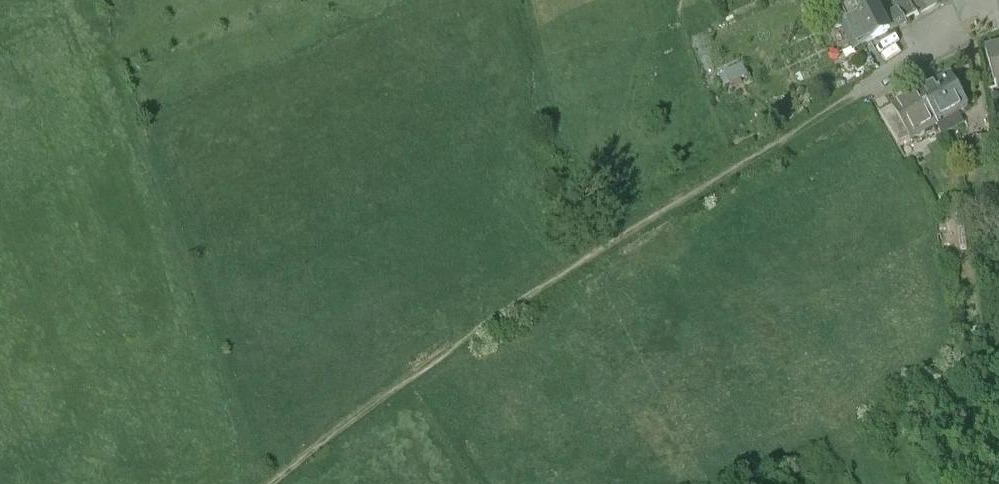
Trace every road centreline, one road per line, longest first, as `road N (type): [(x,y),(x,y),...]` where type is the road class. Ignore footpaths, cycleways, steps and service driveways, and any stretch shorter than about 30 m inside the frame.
road 1 (track): [(862,98),(540,284),(261,483)]
road 2 (residential): [(862,98),(969,24)]

